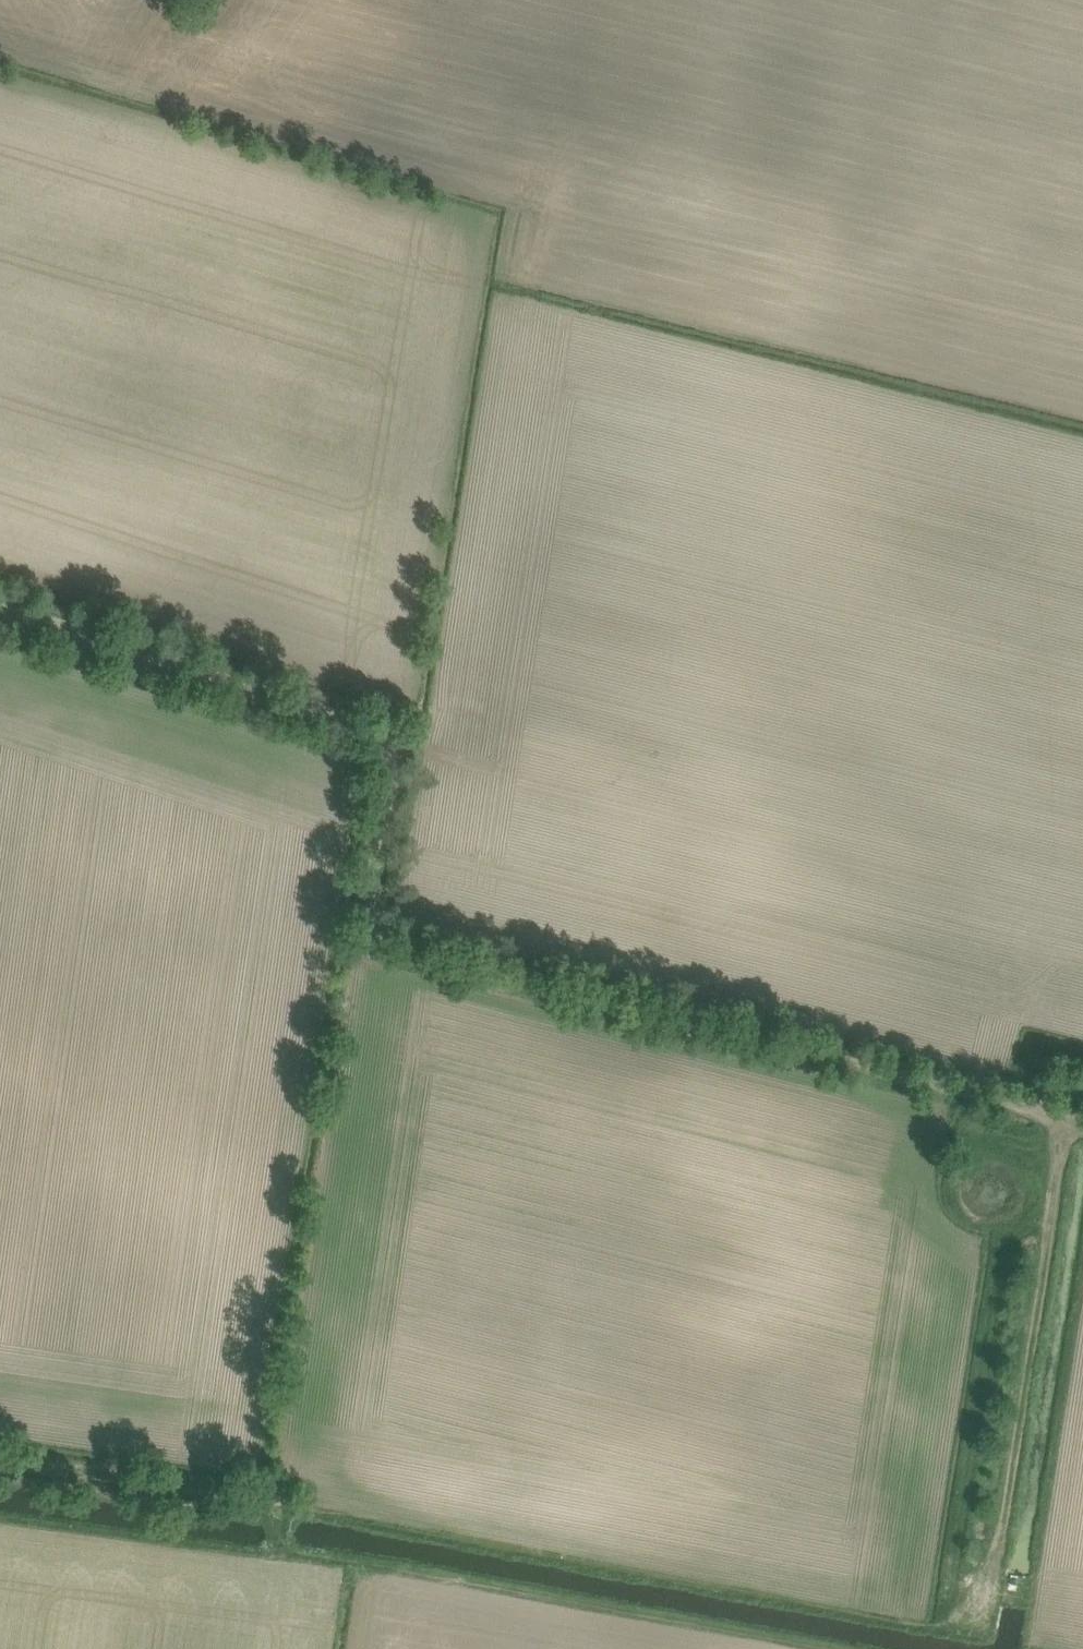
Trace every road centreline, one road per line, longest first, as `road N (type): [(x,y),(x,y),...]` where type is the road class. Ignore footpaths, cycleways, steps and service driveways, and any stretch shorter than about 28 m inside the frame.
road 1 (track): [(0,1441),(260,1478)]

